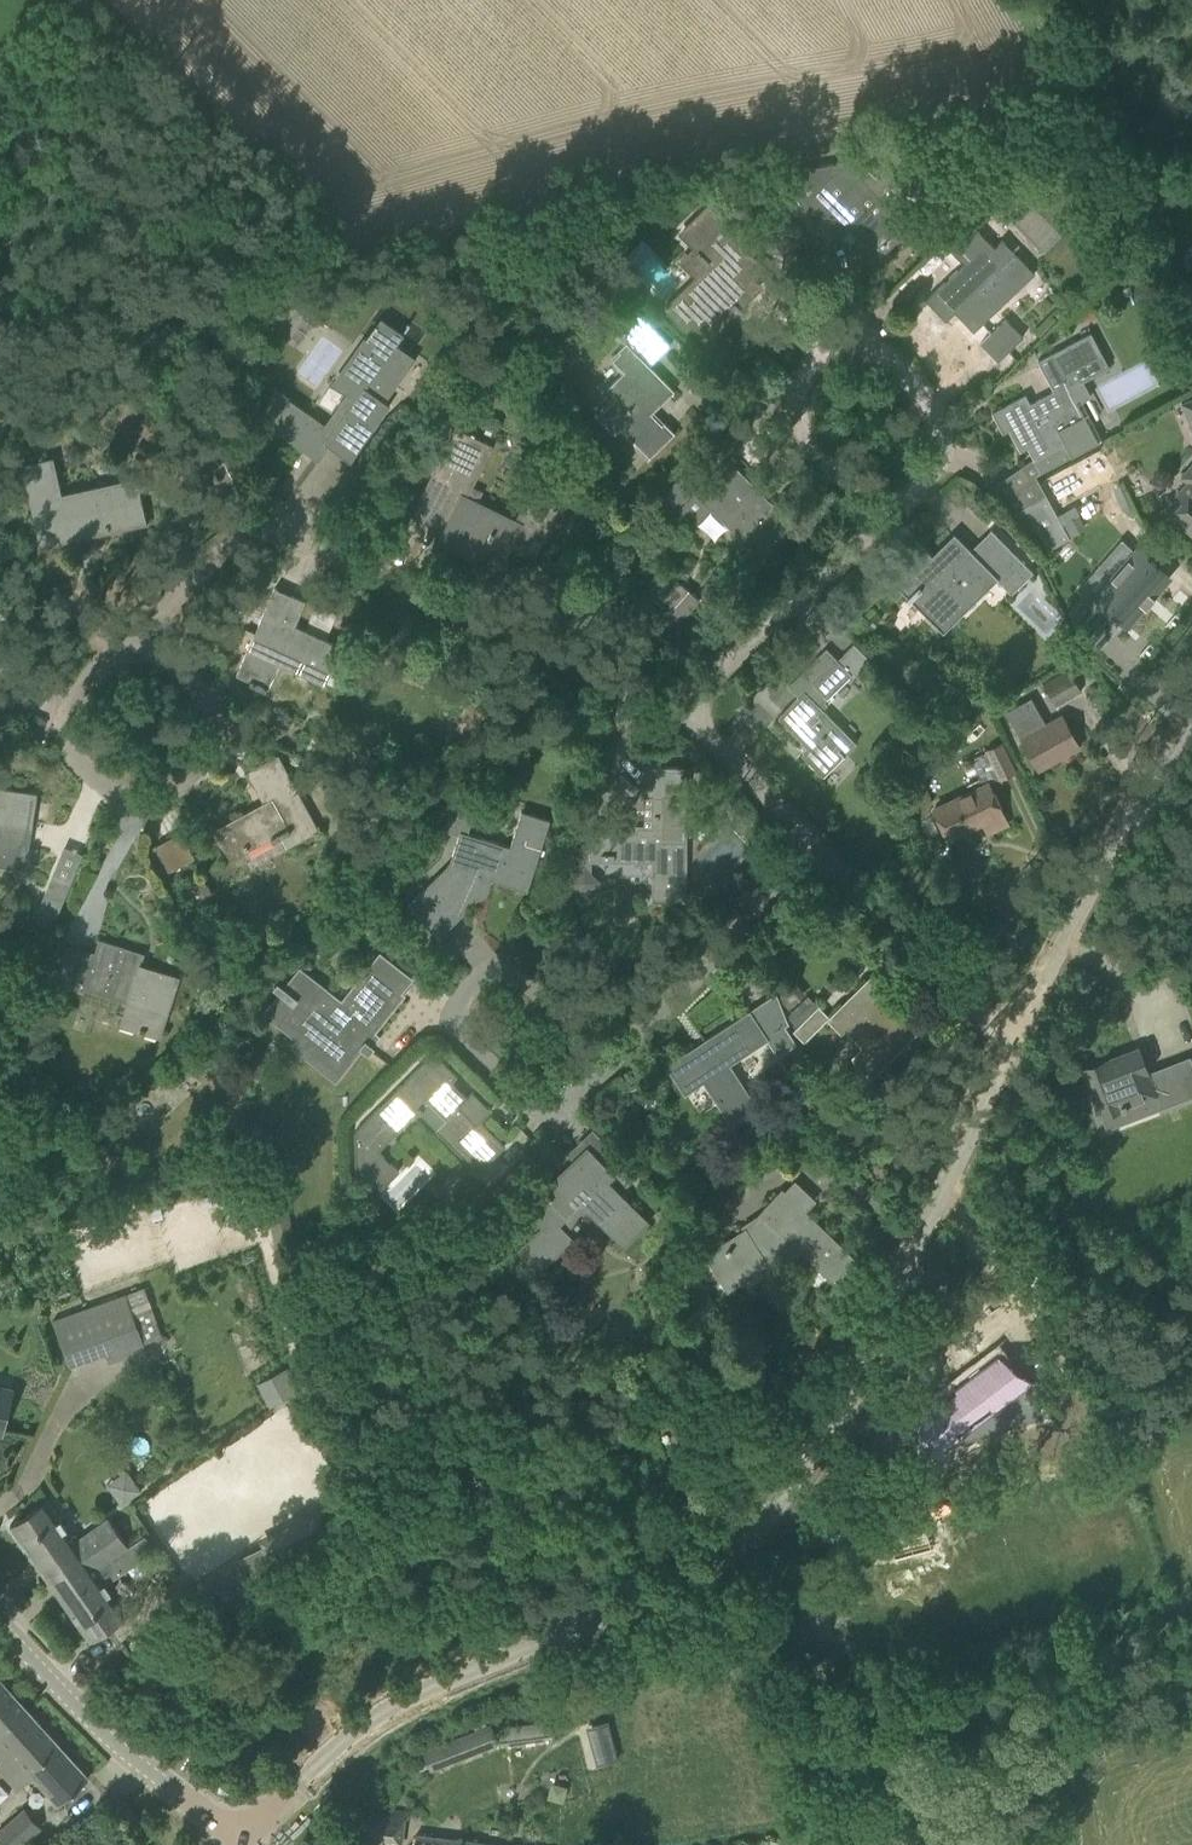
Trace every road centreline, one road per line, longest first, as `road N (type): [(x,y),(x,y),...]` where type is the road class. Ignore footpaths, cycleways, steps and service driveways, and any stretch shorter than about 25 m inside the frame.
road 1 (tertiary): [(240,1844),(296,1784),(388,1709),(647,1599),(756,1540),(852,1381),(1010,1040)]
road 2 (residential): [(684,718),(292,538),(235,537),(134,638)]
road 3 (tertiary): [(1010,1040),(1191,714)]
road 4 (residential): [(877,518),(938,466),(945,432),(904,375),(863,343),(825,348),(792,384),(797,422)]
road 5 (residential): [(134,638),(72,702),(63,739),(100,784),(138,804),(185,774),(217,733),(216,709)]
road 6 (tertiary): [(239,1844),(80,1709),(0,1623)]
road 7 (residential): [(612,1056),(563,1104),(536,1107),(453,1028),(461,995),(483,974),(505,968),(526,982)]
road 8 (residential): [(612,1056),(816,845)]
road 9 (residential): [(684,718),(707,681),(877,518)]
road 10 (residential): [(1010,1040),(816,845)]
road 11 (residential): [(816,845),(684,718)]
road 12 (residential): [(797,422),(877,518)]

